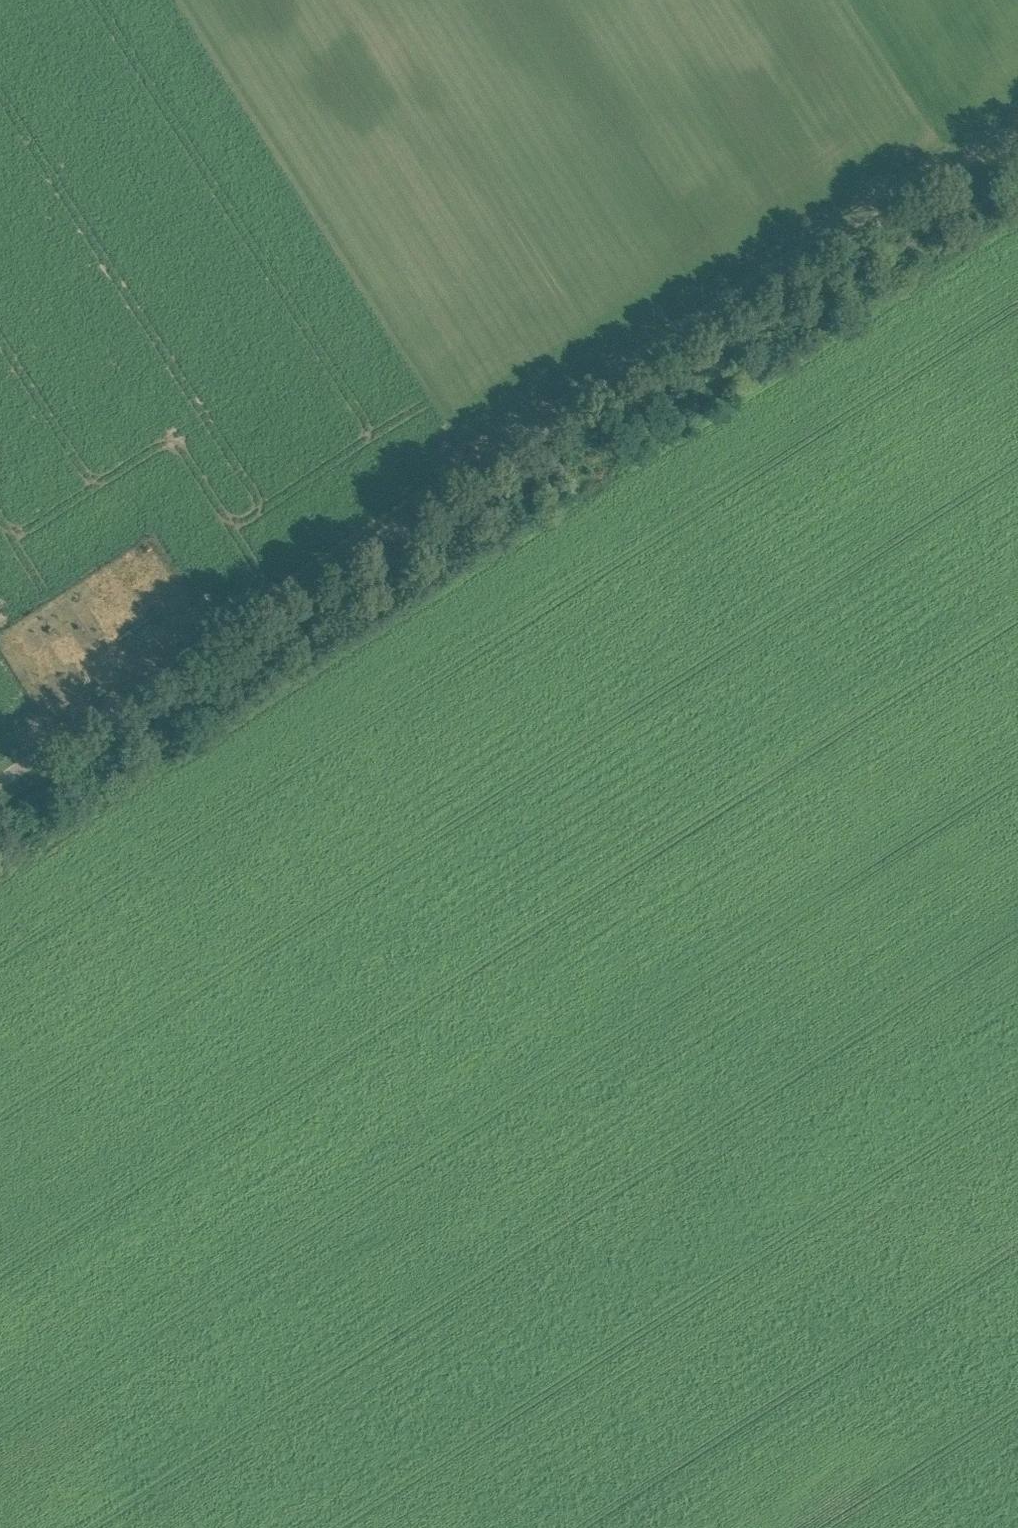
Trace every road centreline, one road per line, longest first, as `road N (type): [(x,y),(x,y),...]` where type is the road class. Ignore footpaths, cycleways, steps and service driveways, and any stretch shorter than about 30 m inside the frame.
road 1 (unclassified): [(0,788),(632,385)]
road 2 (track): [(632,385),(1017,139)]

